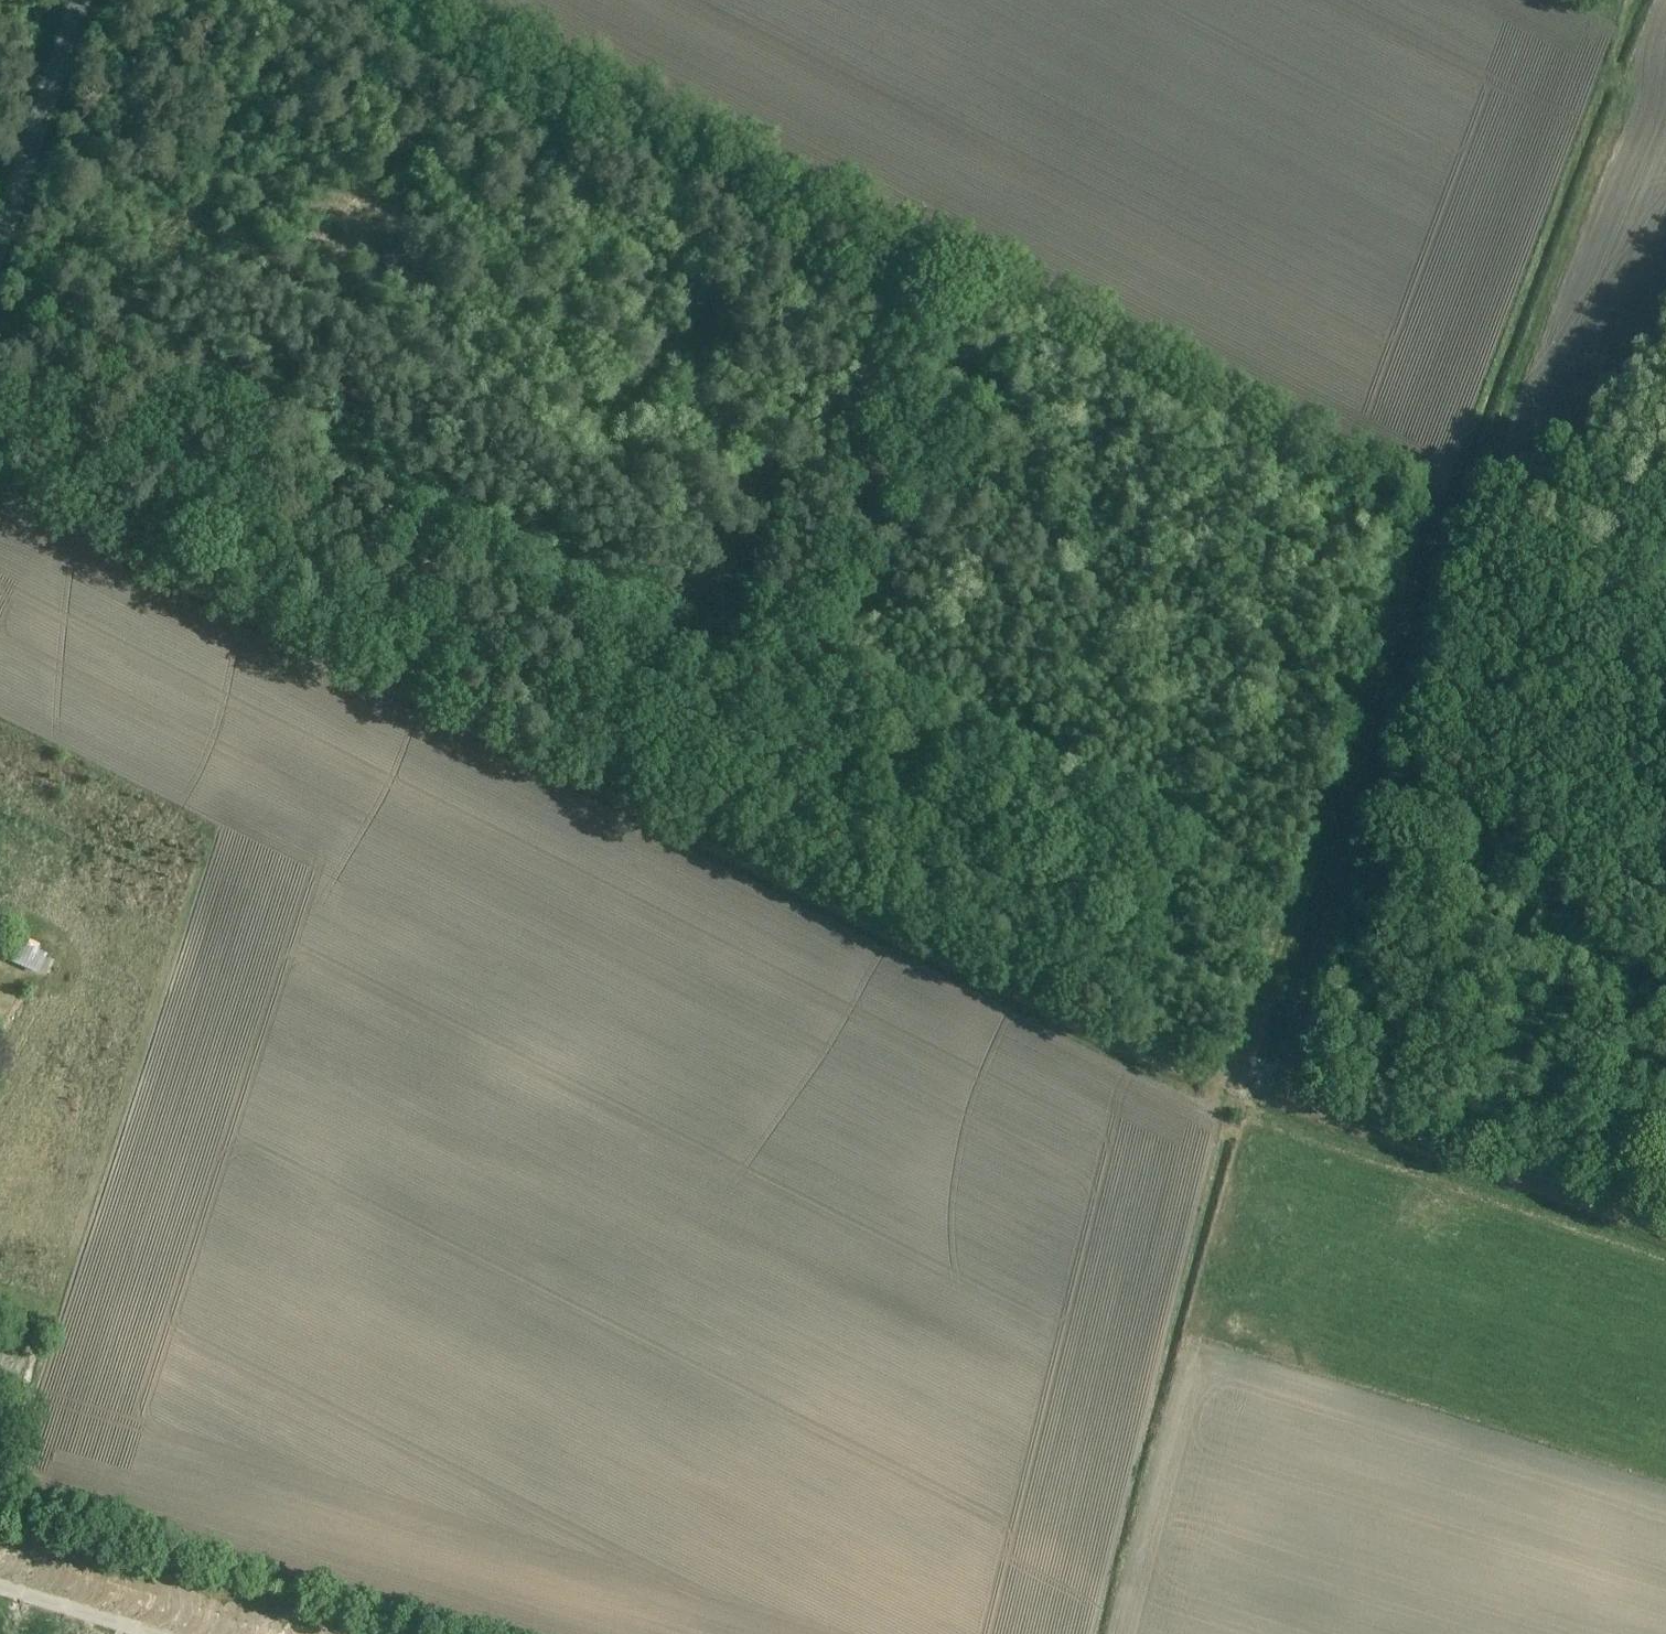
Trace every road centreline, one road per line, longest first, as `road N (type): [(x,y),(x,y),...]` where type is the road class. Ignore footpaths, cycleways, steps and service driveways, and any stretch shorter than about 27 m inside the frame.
road 1 (tertiary): [(0,237),(81,0)]
road 2 (track): [(0,1586),(153,1633)]

